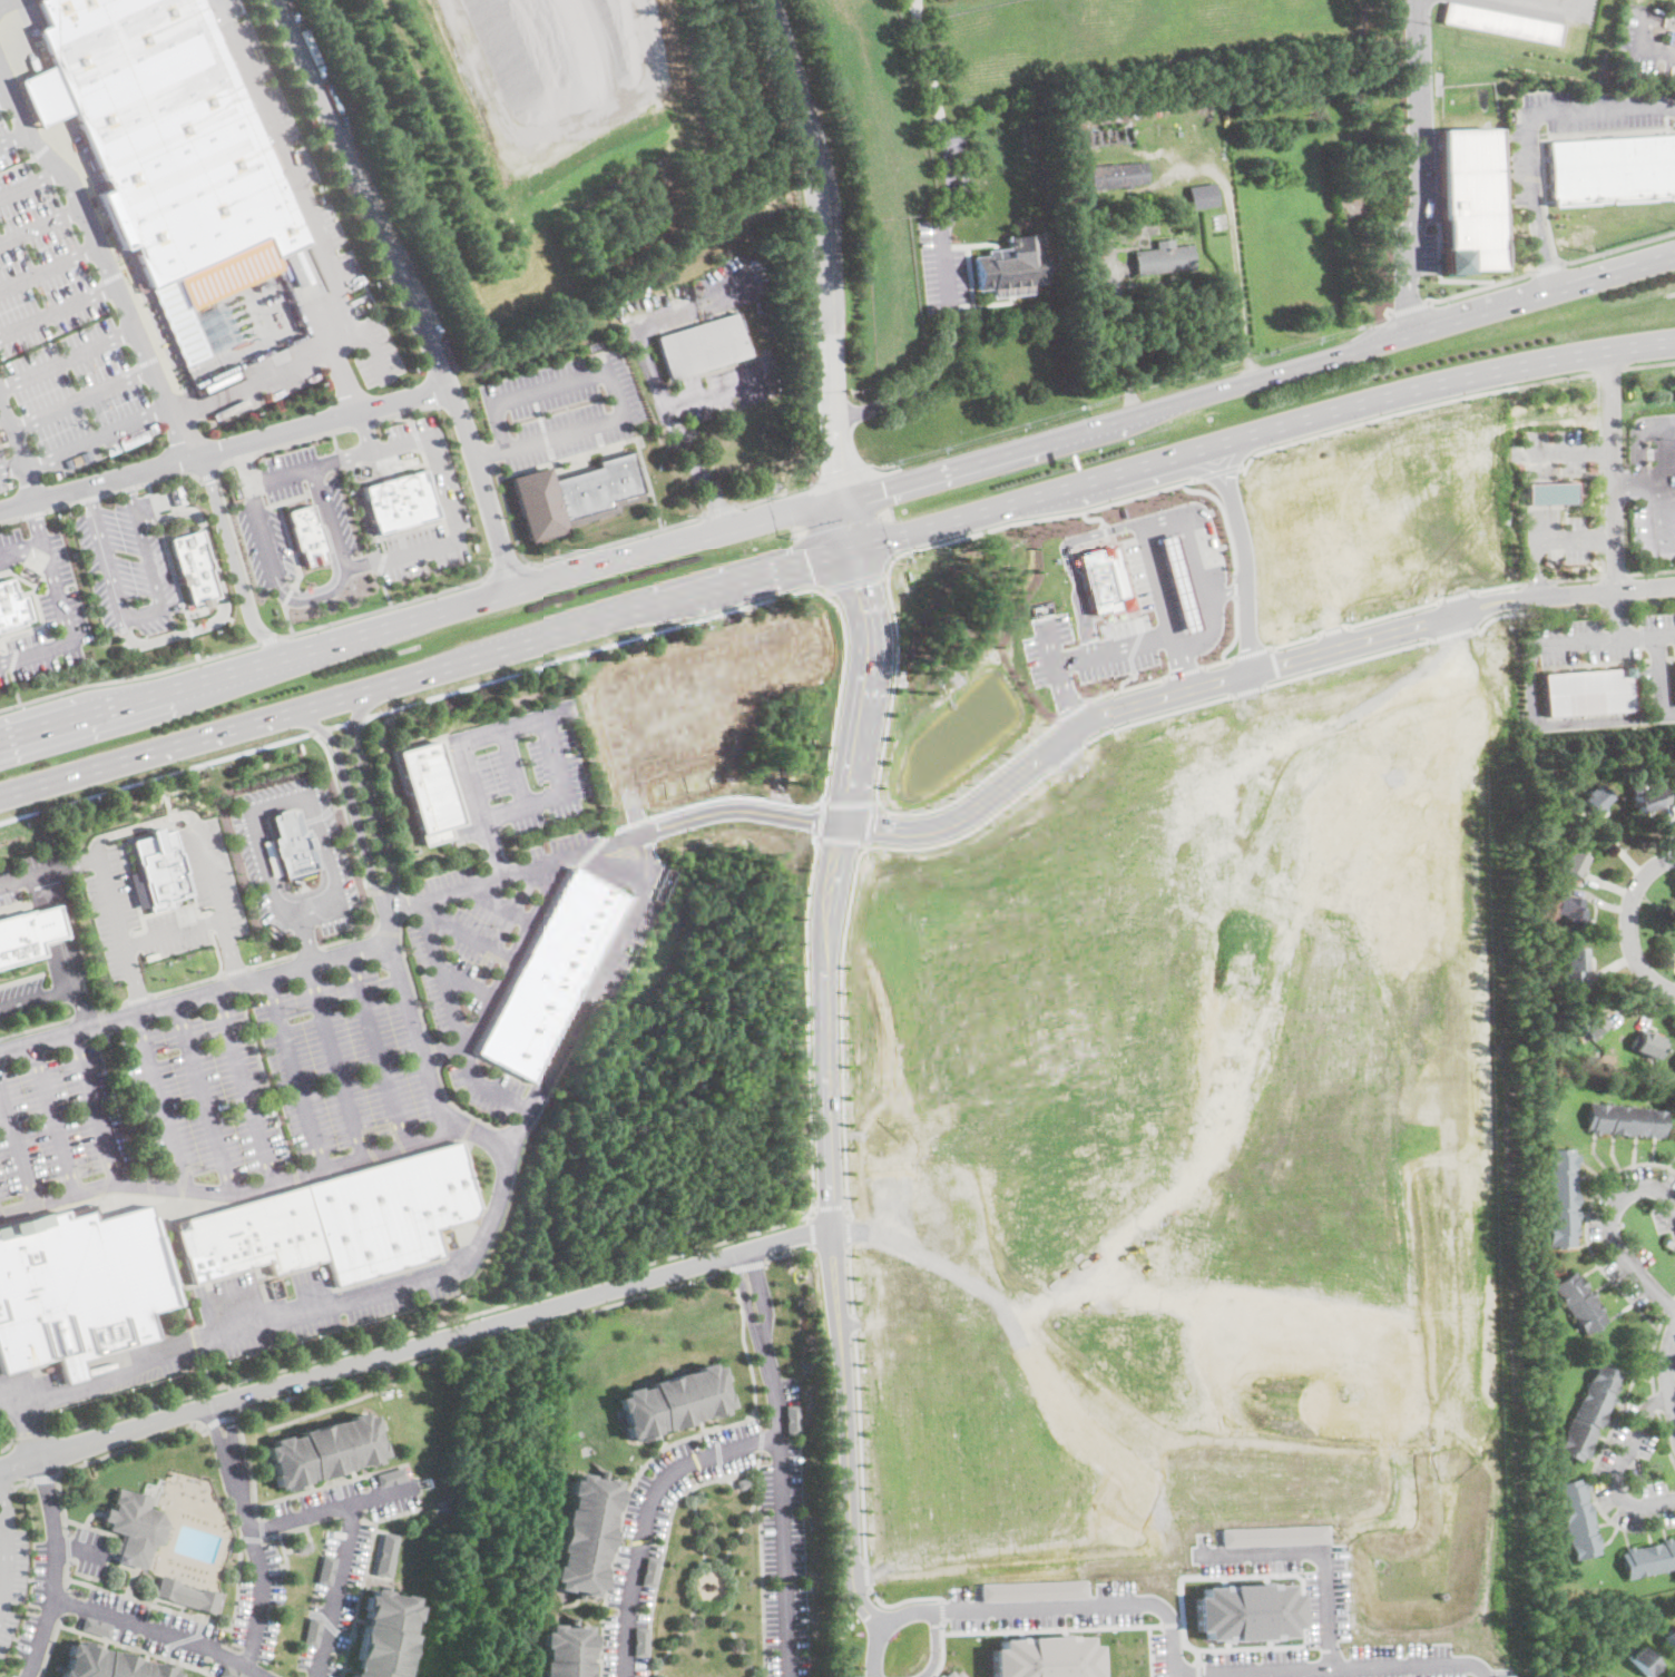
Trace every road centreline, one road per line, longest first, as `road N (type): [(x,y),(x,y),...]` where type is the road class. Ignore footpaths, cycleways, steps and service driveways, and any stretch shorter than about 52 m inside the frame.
road 1 (residential): [(874,1628),(851,1551),(824,985),(826,919),(870,654),(850,546)]
road 2 (primary): [(734,581),(1489,369),(1674,338)]
road 3 (primary): [(1674,256),(762,524)]
road 4 (residential): [(841,828),(907,835),(947,828),(1083,727),(1135,704),(1490,604),(1674,585)]
road 5 (residential): [(833,1224),(0,1469)]
road 6 (primary): [(762,524),(0,742)]
road 7 (primary): [(0,796),(734,581)]
road 8 (residential): [(274,0),(449,386),(513,595)]
road 9 (residential): [(833,1224),(1049,1258),(1399,1244),(1423,1228)]
road 10 (residential): [(0,511),(449,386)]
road 11 (residential): [(1423,1228),(1421,1118),(1409,1100),(1261,1102),(1246,1109),(1240,1129),(1257,1249)]
road 12 (residential): [(789,1676),(781,1438),(744,1249)]
road 13 (residential): [(1077,1257),(1093,1202),(1086,1120),(1068,1111),(925,1116),(911,1127),(914,1236)]
road 14 (residential): [(874,1628),(904,1612),(942,1608),(1157,1602),(1169,1620),(1172,1676)]
road 15 (residential): [(625,1676),(629,1598),(653,1488),(669,1470),(781,1438)]
road 16 (residential): [(1484,1676),(1463,1661),(1172,1670)]
road 17 (residential): [(318,1676),(354,1507),(256,1534)]
road 18 (residential): [(215,1409),(263,1563),(247,1671)]
road 19 (residential): [(1615,589),(1607,345)]
road 20 (residential): [(46,1459),(58,1571),(26,1676)]
road 21 (residential): [(53,1599),(210,1650),(258,1676)]
road 22 (residential): [(1674,1209),(1661,1190),(1635,1189),(1613,1204),(1610,1230),(1630,1267),(1674,1308)]
road 23 (residential): [(1669,1397),(1645,1411),(1616,1484),(1622,1500),(1640,1508),(1674,1500)]
road 24 (residential): [(1674,994),(1643,972),(1627,932),(1635,889),(1674,857)]

